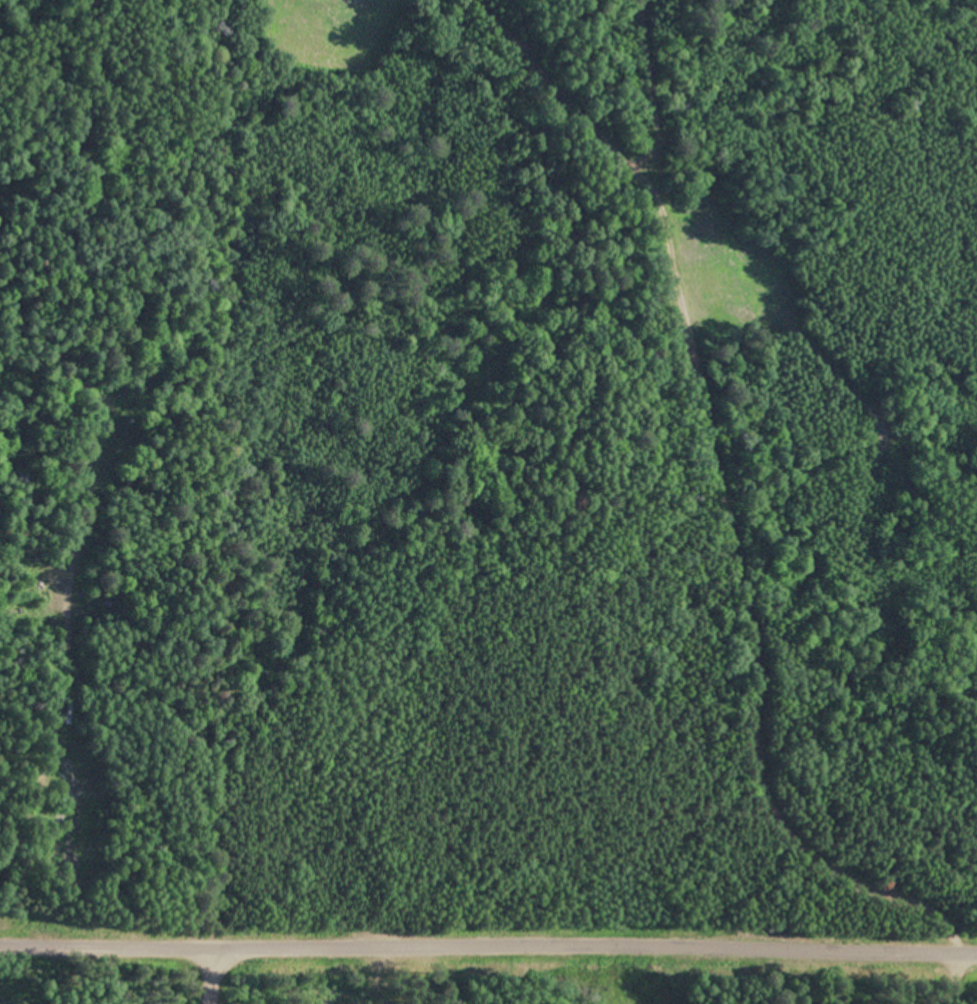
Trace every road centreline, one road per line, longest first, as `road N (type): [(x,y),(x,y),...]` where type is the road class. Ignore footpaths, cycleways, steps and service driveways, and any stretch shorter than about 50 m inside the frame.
road 1 (residential): [(0,948),(976,953)]

